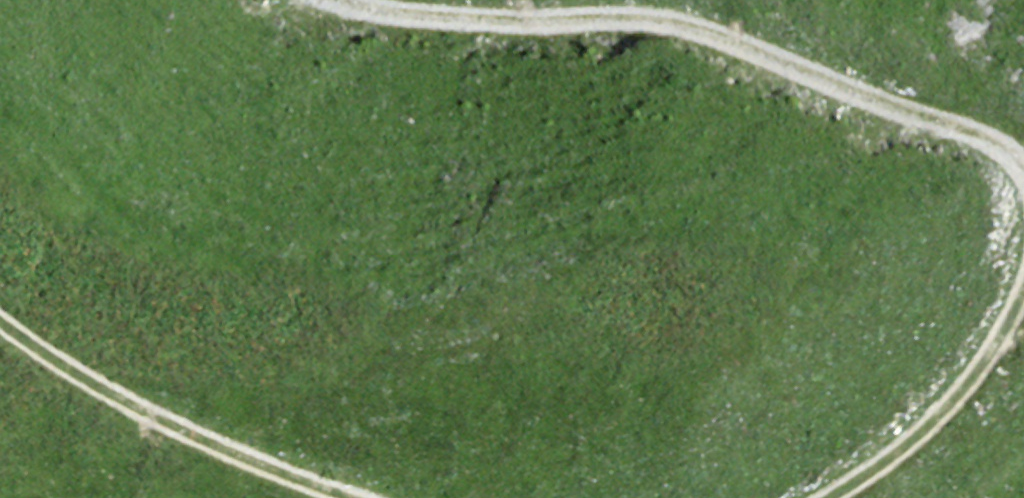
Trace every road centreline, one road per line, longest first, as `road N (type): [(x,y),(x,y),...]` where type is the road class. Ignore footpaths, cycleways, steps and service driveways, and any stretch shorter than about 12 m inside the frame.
road 1 (track): [(1023,171),(1004,147),(974,133),(668,21),(440,17),(334,0)]
road 2 (track): [(0,321),(170,424),(353,497)]
road 3 (track): [(829,497),(891,460),(946,409),(983,365),(1023,289)]

